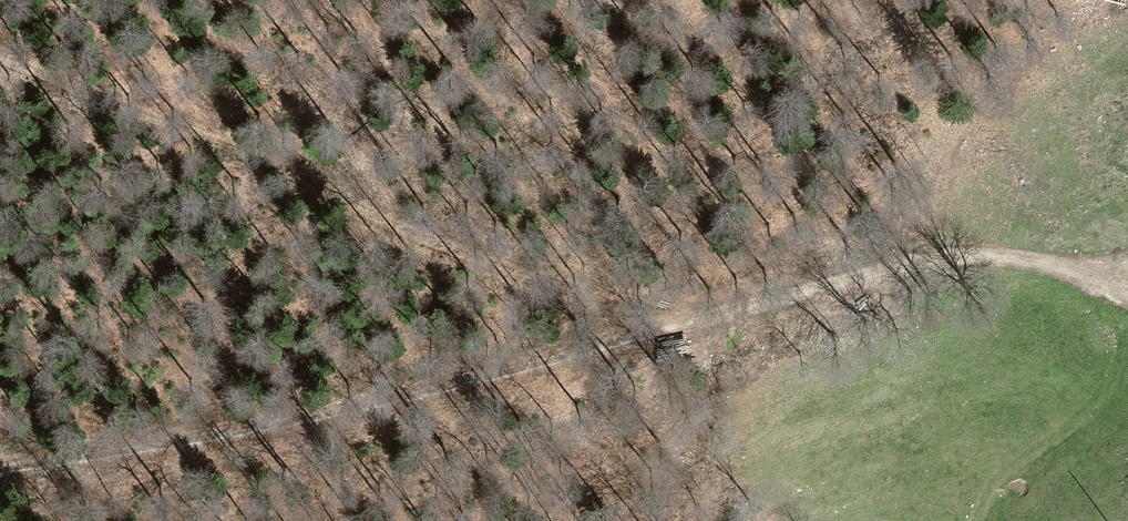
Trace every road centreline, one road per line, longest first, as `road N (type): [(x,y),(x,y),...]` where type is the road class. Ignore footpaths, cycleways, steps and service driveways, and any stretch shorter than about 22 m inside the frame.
road 1 (track): [(1127,294),(1074,267),(946,256),(500,381),(178,446),(0,472)]
road 2 (track): [(736,311),(656,306),(486,261),(0,56)]
road 3 (track): [(994,520),(1127,385)]

